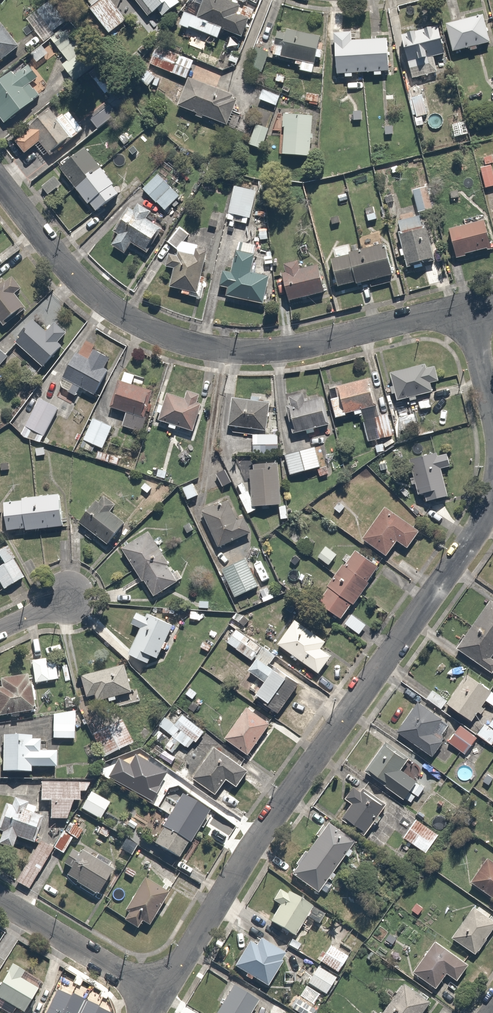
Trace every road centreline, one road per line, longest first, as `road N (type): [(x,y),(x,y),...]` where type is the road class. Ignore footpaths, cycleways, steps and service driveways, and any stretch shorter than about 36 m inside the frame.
road 1 (residential): [(492,492),(485,517),(253,846),(159,998)]
road 2 (residential): [(0,185),(102,301),(177,340),(264,351),(466,307)]
road 3 (residential): [(159,998),(0,901)]

